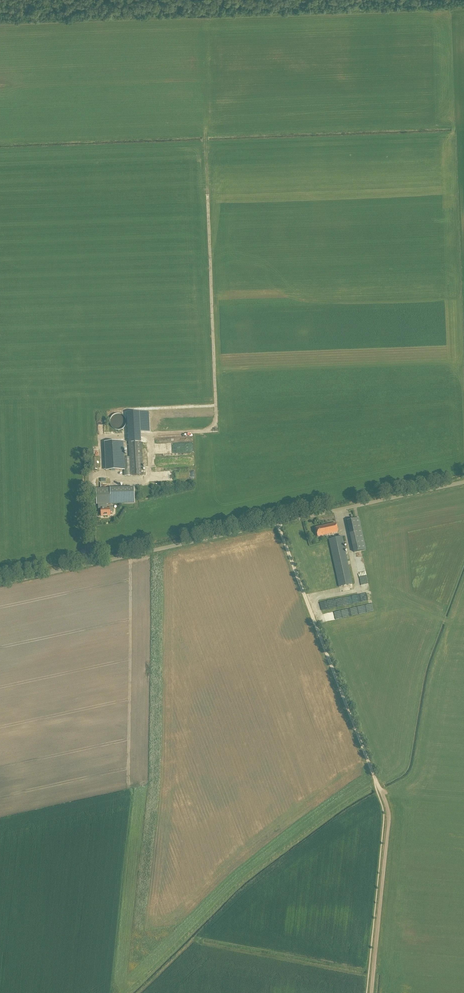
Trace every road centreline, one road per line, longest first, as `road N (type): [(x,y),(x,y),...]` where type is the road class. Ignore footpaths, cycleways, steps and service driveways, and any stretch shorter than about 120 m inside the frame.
road 1 (track): [(278,523),(388,810),(370,992)]
road 2 (unclassified): [(0,583),(463,482)]
road 3 (track): [(206,140),(216,424),(149,434)]

